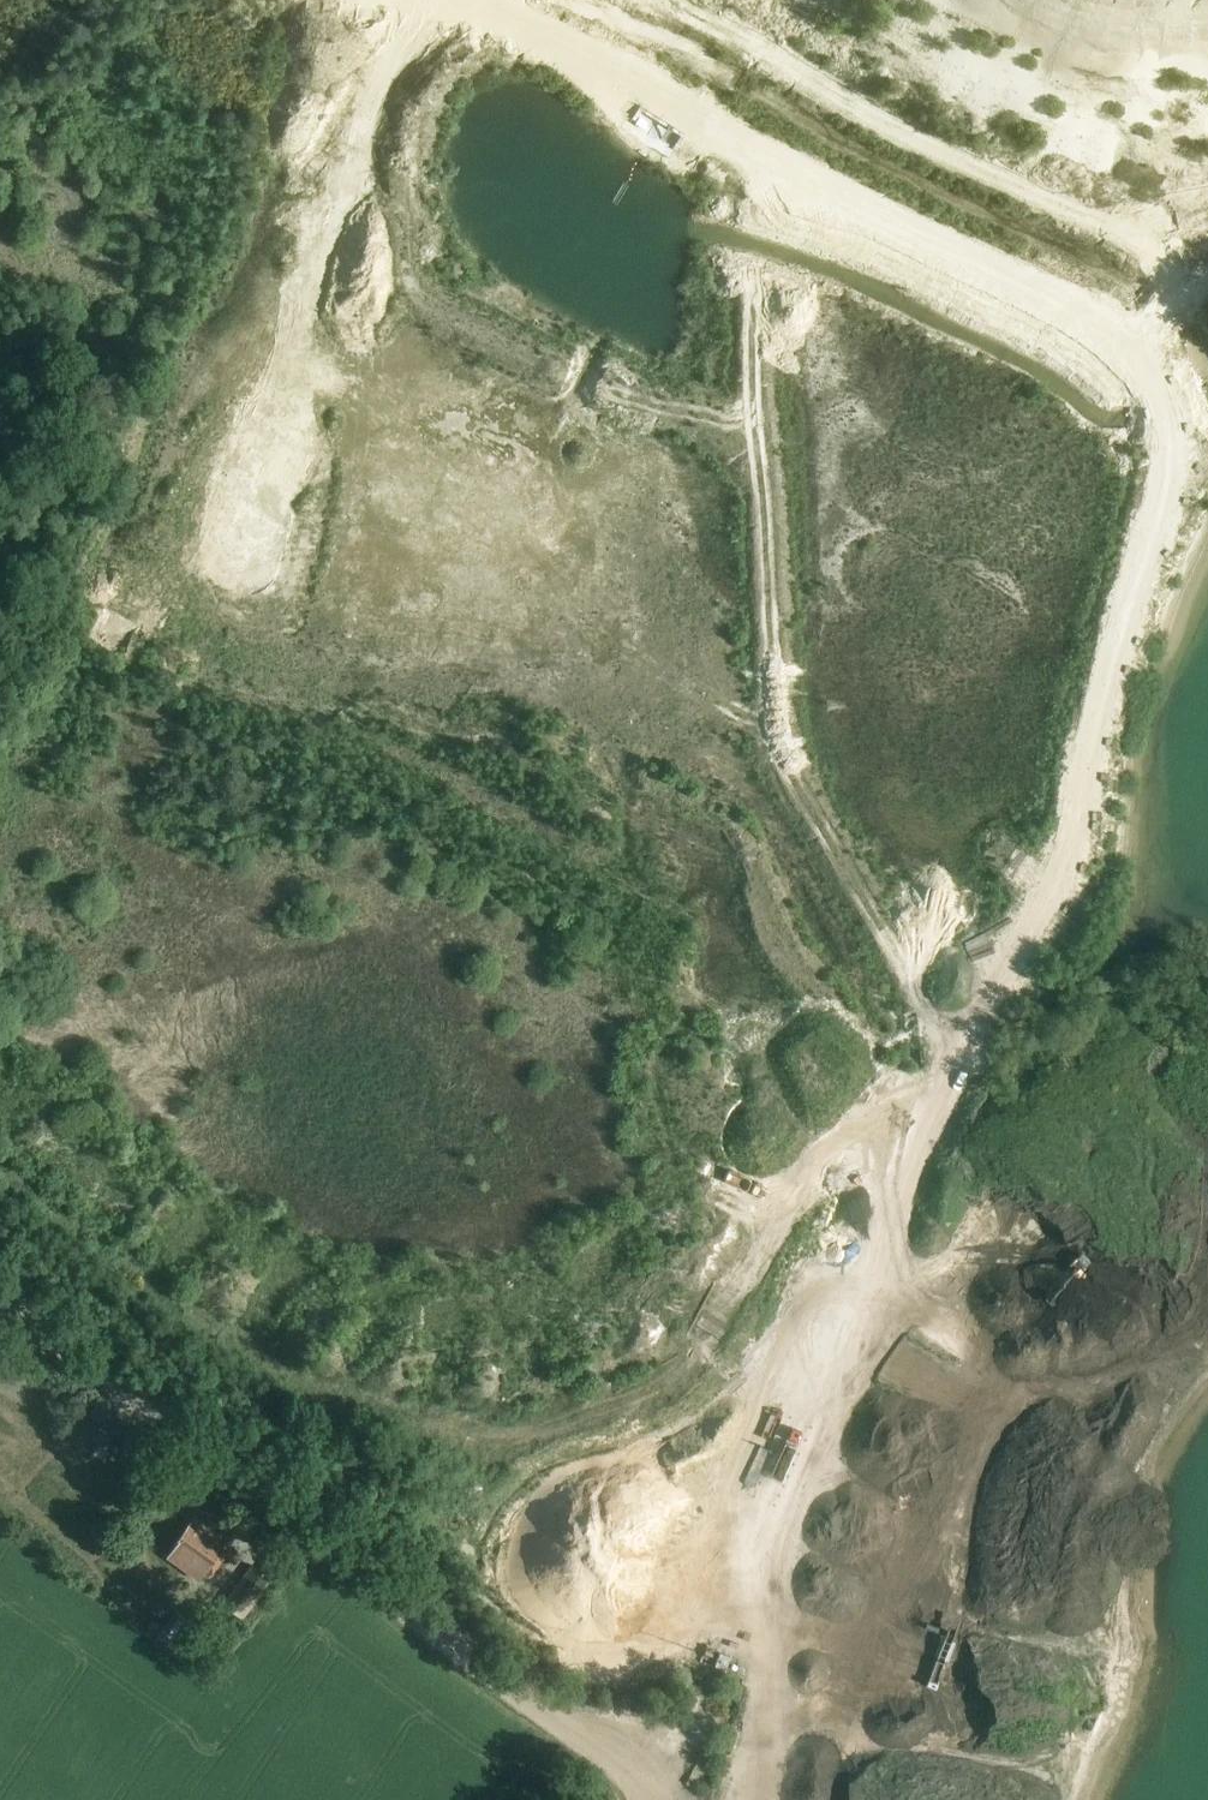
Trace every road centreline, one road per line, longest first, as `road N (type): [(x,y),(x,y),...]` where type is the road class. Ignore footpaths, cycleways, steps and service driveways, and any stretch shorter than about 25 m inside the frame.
road 1 (track): [(654,1799),(622,1759),(0,1305)]

